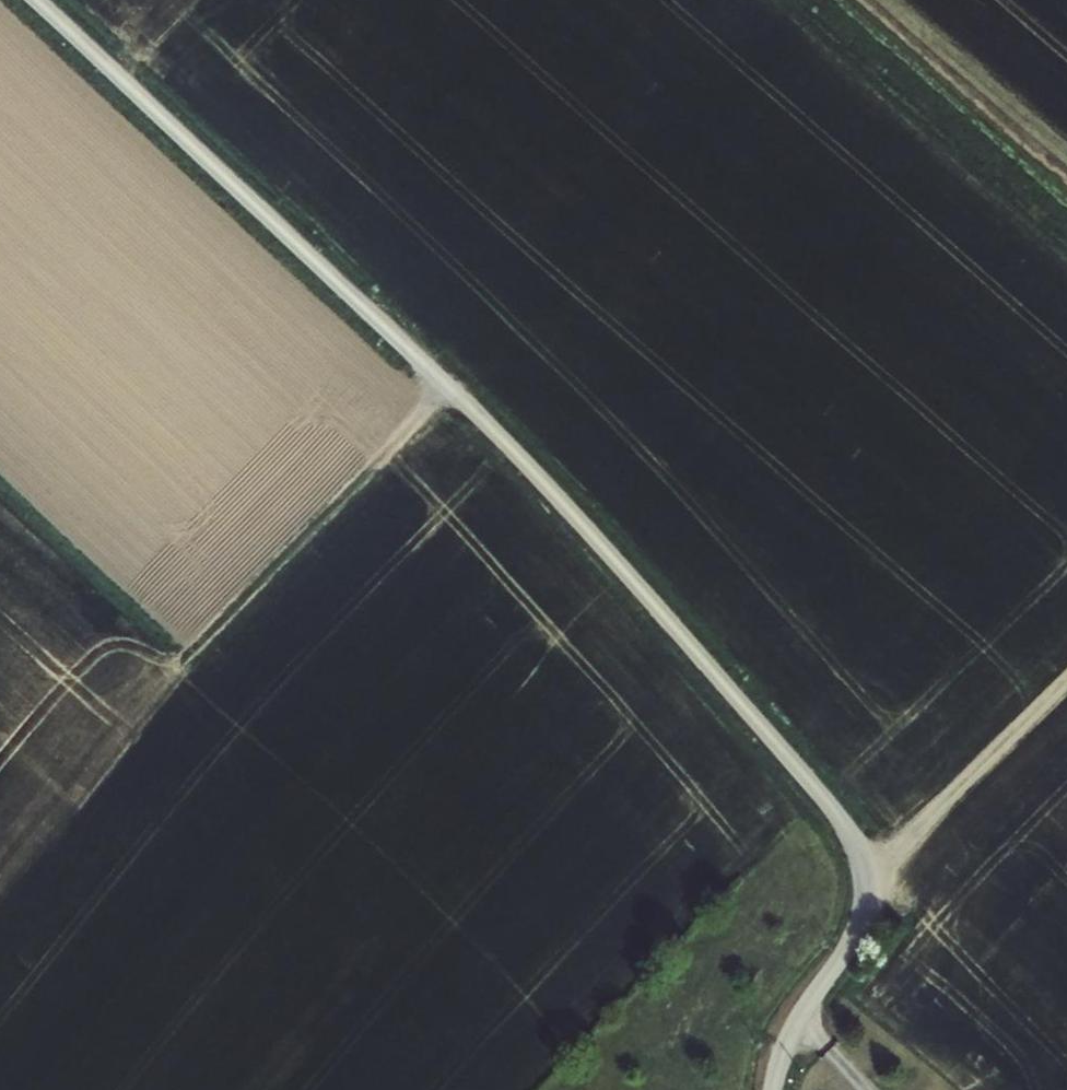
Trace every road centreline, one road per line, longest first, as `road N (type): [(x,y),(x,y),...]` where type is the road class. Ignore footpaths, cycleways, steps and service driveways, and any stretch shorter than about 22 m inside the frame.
road 1 (unclassified): [(28,0),(635,600),(867,867),(785,1089)]
road 2 (track): [(867,867),(1066,677)]

